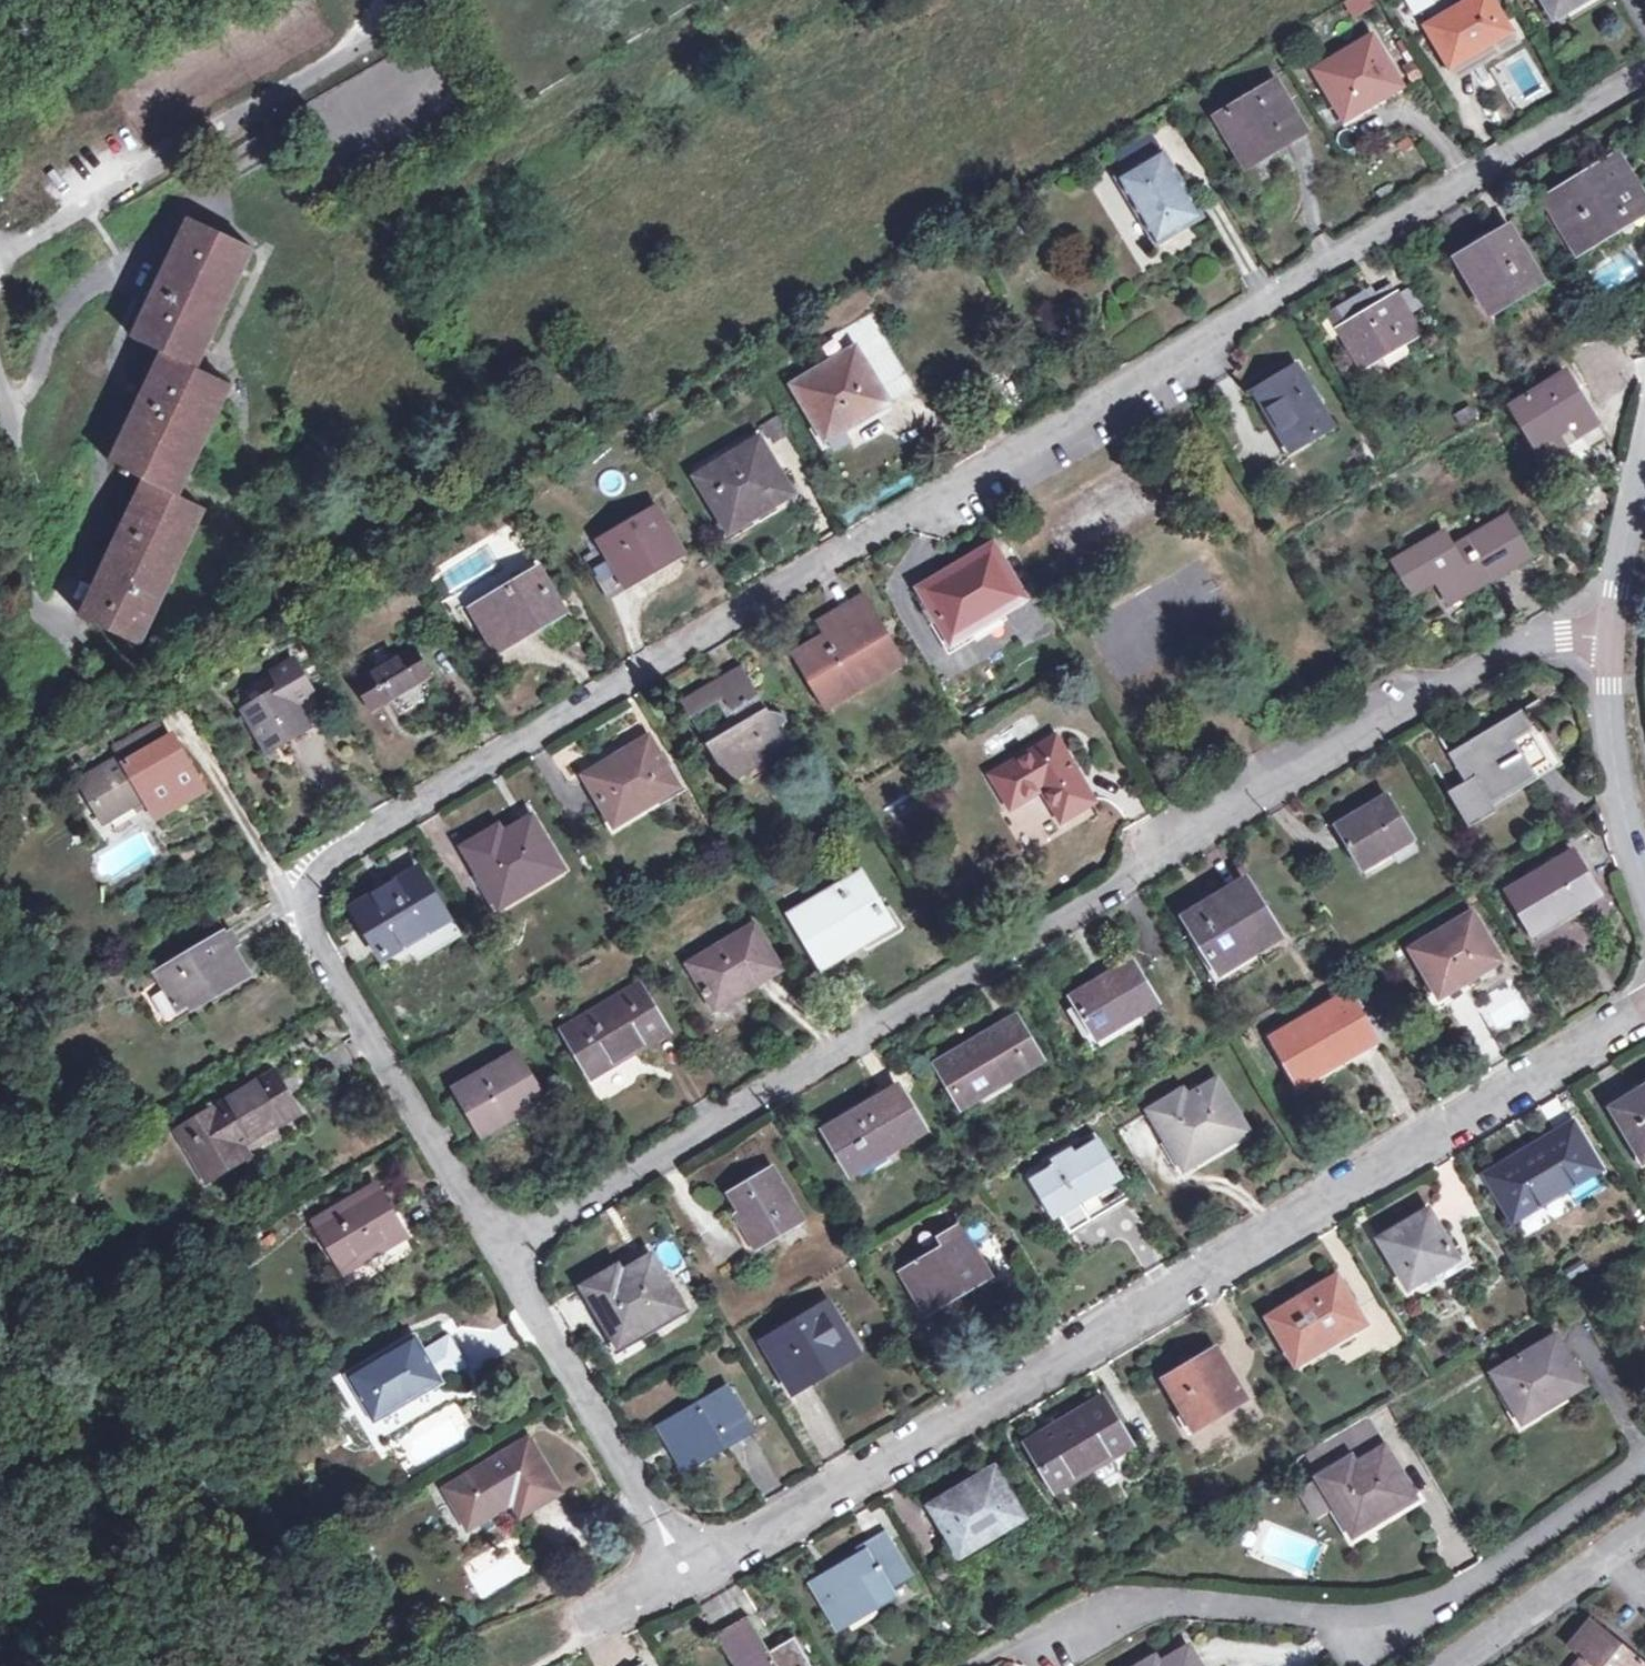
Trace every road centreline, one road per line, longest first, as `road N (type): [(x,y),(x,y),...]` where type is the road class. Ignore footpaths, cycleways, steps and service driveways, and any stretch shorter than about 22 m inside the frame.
road 1 (residential): [(508,1243),(296,887),(1644,80)]
road 2 (residential): [(1644,1011),(689,1579),(508,1243)]
road 3 (residential): [(508,1243),(1263,780),(1544,633),(1606,630)]
road 4 (residential): [(1644,1463),(1416,1623),(1115,1598),(976,1665)]
road 5 (unclassified): [(454,0),(0,250)]
road 6 (residential): [(1644,883),(1623,815),(1606,630)]
road 7 (unclassified): [(8,419),(31,596),(49,618),(74,630)]
road 8 (residential): [(1644,1531),(1453,1665)]
road 9 (unclassified): [(8,419),(29,390),(63,310),(87,284),(153,255)]
road 10 (residential): [(1606,630),(1638,497)]

